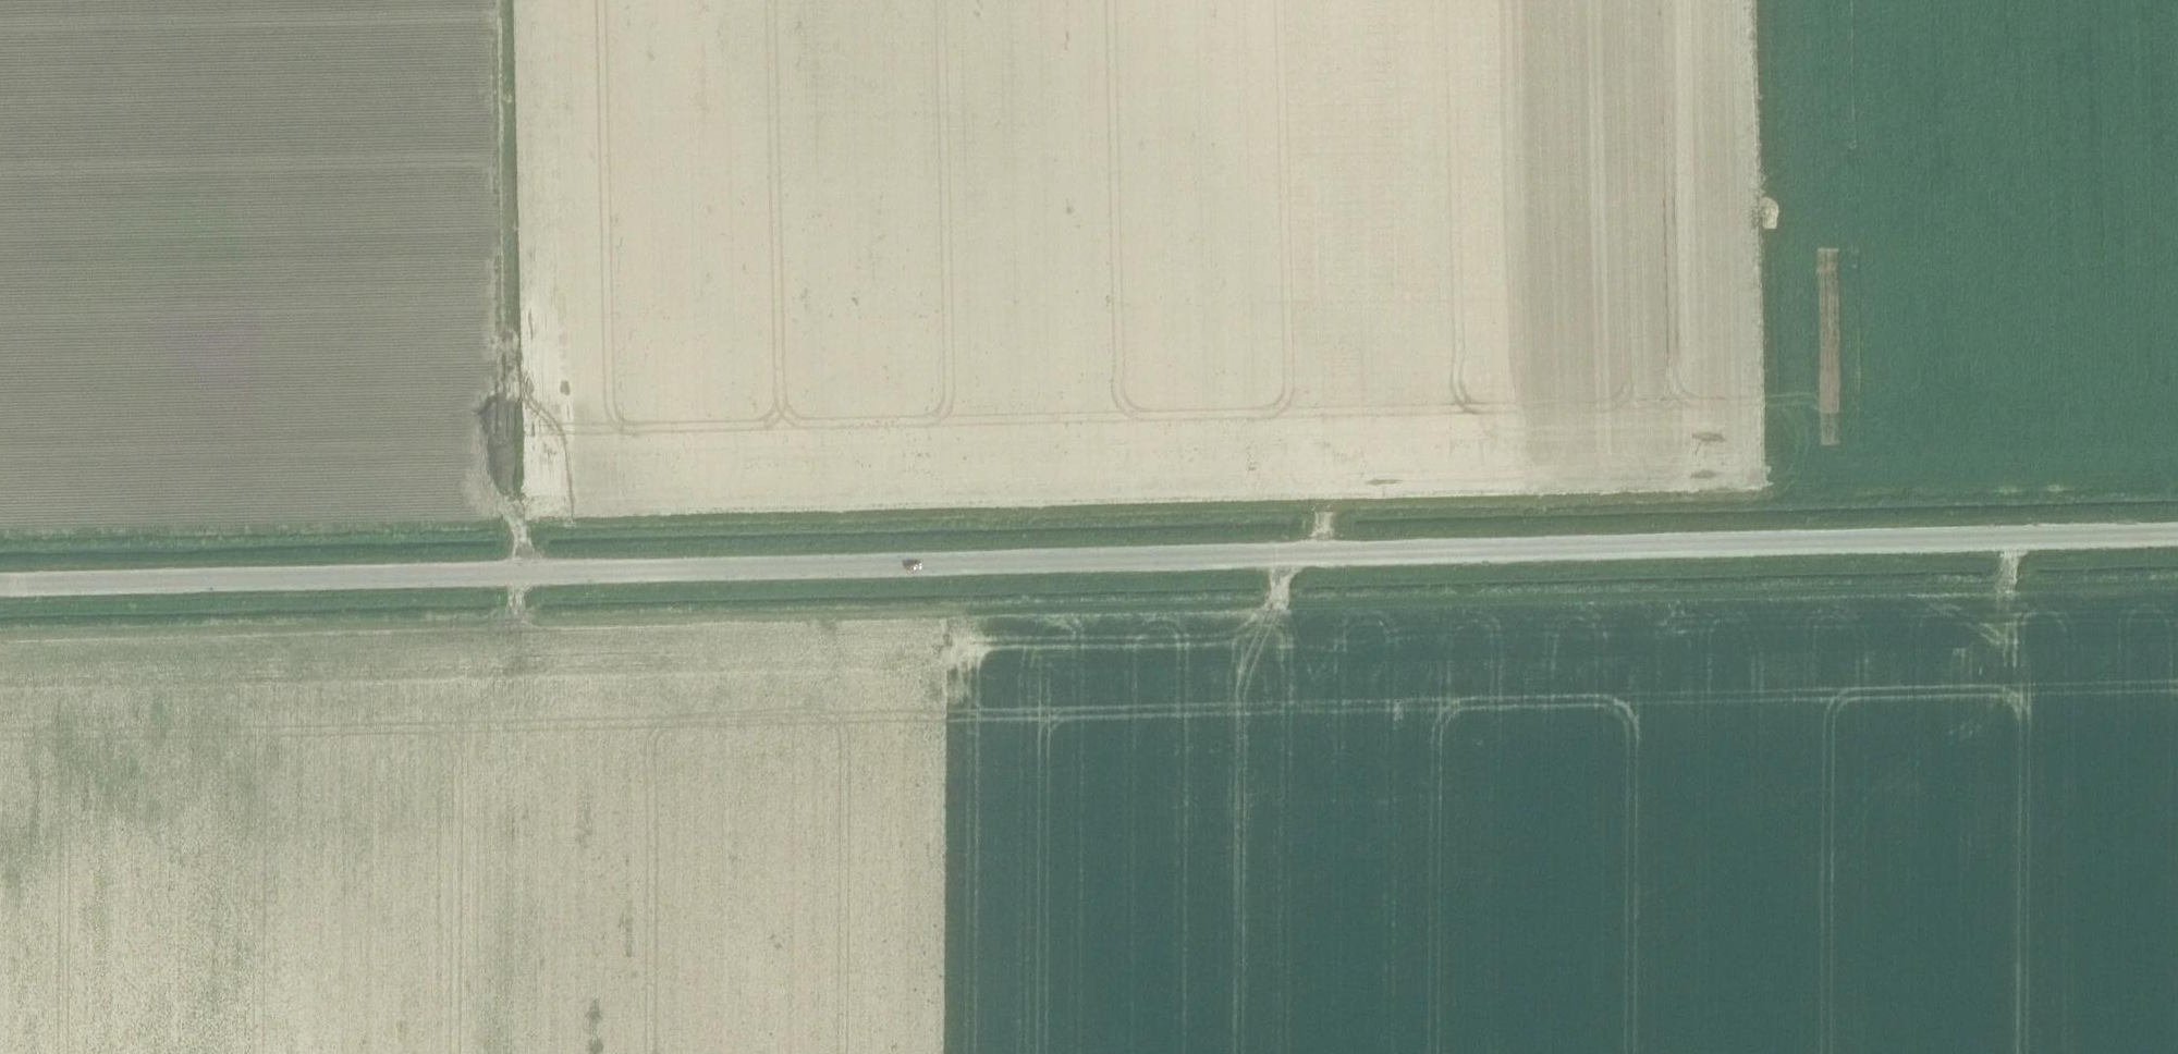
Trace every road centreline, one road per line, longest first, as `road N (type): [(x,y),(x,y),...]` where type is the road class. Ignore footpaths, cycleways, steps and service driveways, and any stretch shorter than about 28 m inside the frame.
road 1 (tertiary): [(0,588),(2177,538)]

